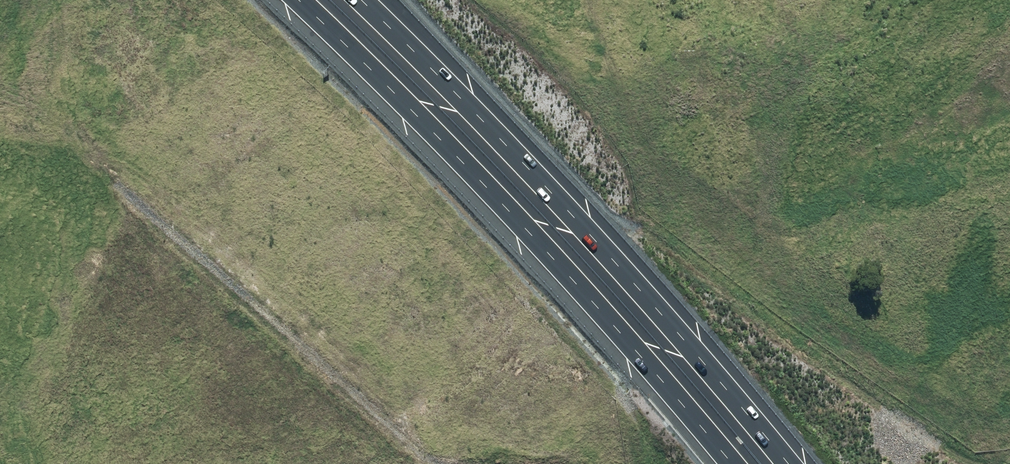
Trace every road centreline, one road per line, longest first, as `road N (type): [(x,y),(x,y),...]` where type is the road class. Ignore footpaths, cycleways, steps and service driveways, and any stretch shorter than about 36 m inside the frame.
road 1 (motorway): [(729,463),(414,110),(292,0)]
road 2 (motorway): [(363,0),(649,292),(786,463)]

